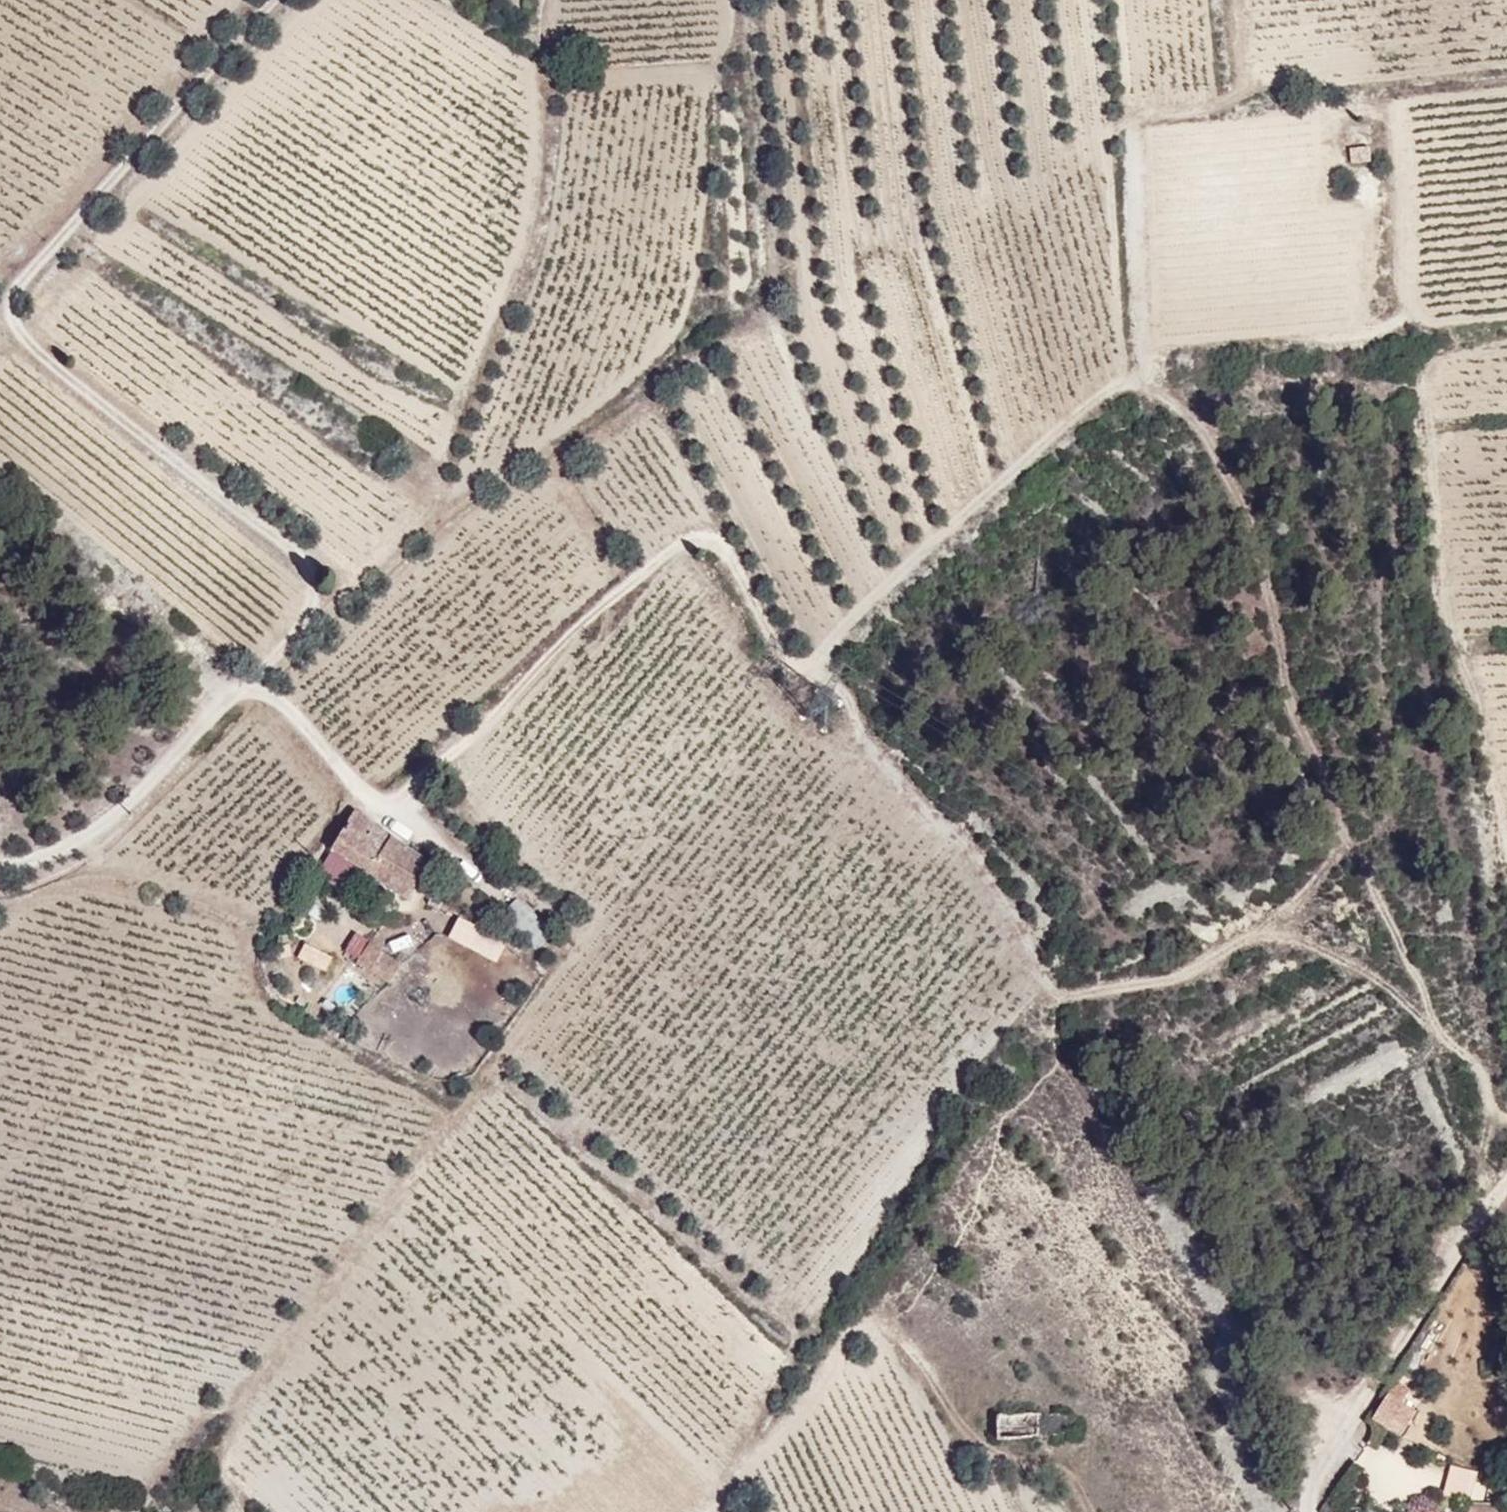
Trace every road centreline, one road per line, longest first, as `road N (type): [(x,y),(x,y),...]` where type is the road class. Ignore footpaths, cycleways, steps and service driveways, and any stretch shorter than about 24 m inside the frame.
road 1 (track): [(0,870),(91,833),(312,616),(305,559),(39,351),(20,325),(28,277),(277,0)]
road 2 (unclassified): [(1317,1511),(1317,1489),(1506,1185)]
road 3 (track): [(251,683),(335,762),(357,797),(451,856)]

